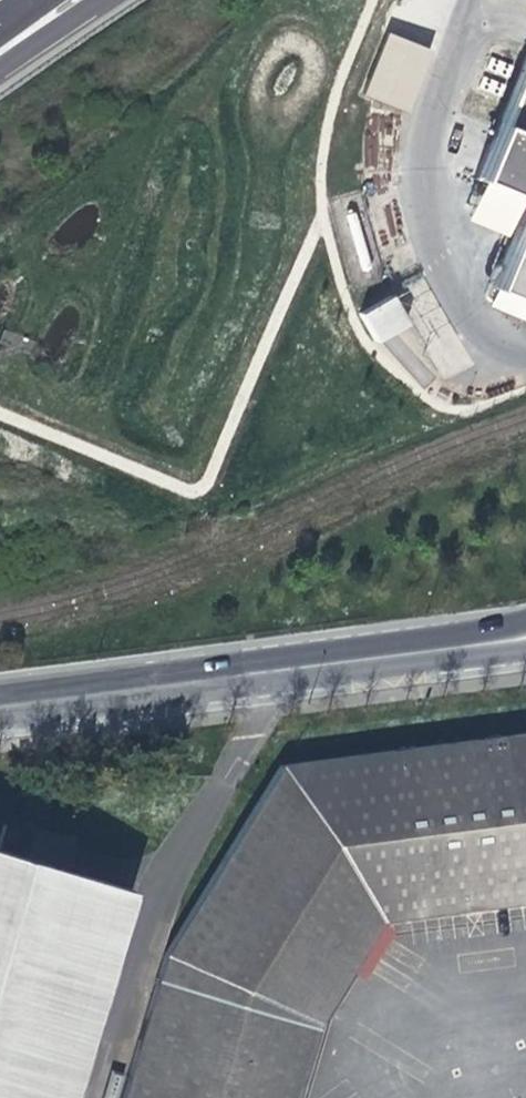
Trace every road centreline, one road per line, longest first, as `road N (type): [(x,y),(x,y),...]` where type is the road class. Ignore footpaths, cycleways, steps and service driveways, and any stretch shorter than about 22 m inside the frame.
road 1 (tertiary): [(0,707),(520,641)]

